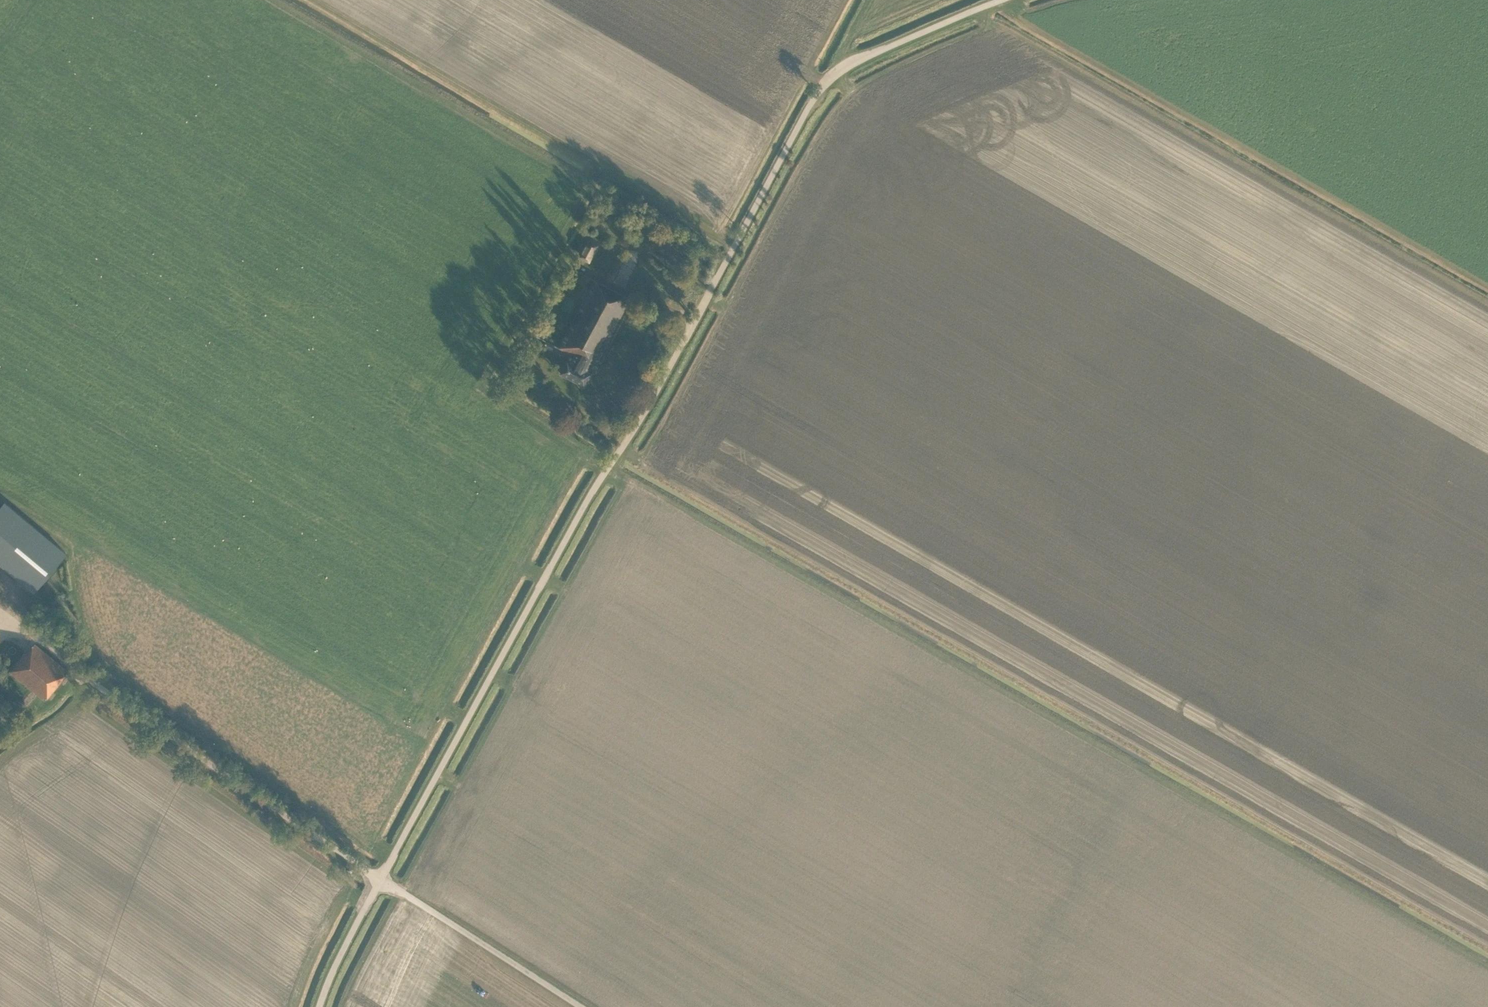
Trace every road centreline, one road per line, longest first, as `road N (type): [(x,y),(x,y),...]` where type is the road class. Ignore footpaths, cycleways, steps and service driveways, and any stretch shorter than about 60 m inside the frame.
road 1 (unclassified): [(322,1006),(595,486),(817,100),(846,66),(999,0)]

